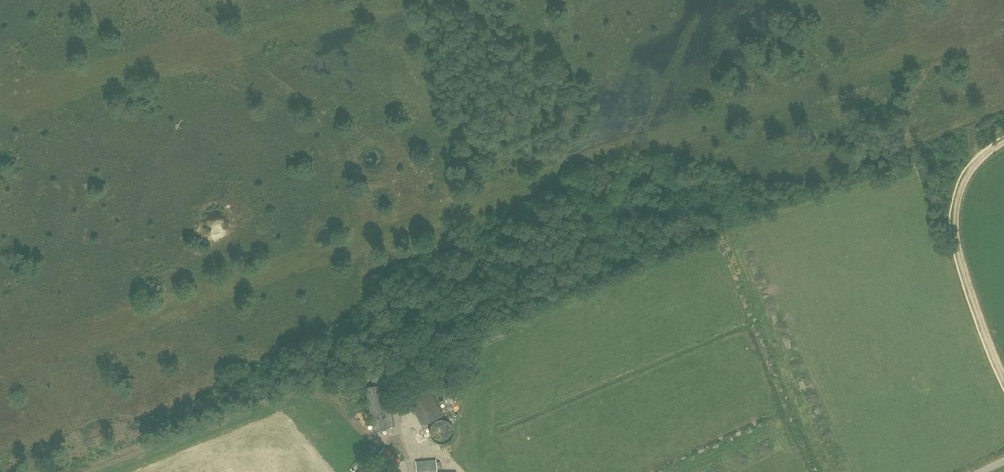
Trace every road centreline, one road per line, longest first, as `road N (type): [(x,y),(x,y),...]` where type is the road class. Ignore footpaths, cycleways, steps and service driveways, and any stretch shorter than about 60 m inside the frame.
road 1 (track): [(1003,375),(961,262),(956,219),(969,173),(1003,143)]
road 2 (track): [(970,0),(976,163)]

